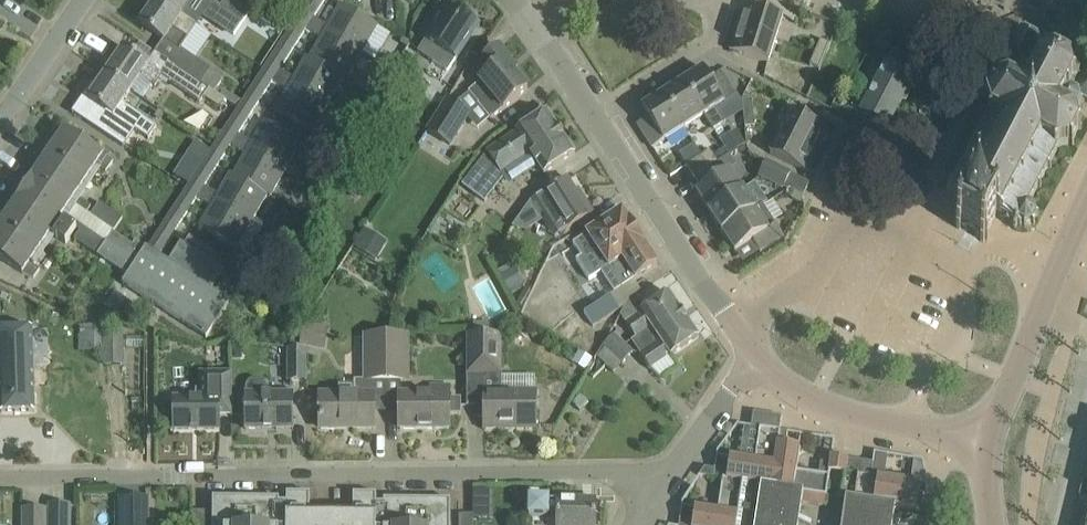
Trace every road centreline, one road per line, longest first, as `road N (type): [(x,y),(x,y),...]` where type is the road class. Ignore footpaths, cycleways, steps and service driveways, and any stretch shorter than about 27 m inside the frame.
road 1 (residential): [(665,479),(598,472),(0,478)]
road 2 (residential): [(753,360),(587,113)]
road 3 (tertiary): [(986,441),(1086,200)]
road 4 (residential): [(753,360),(815,403),(986,441)]
road 5 (residential): [(587,113),(711,43),(710,15),(698,0)]
road 6 (residential): [(665,479),(753,360)]
road 7 (residential): [(0,121),(83,0)]

